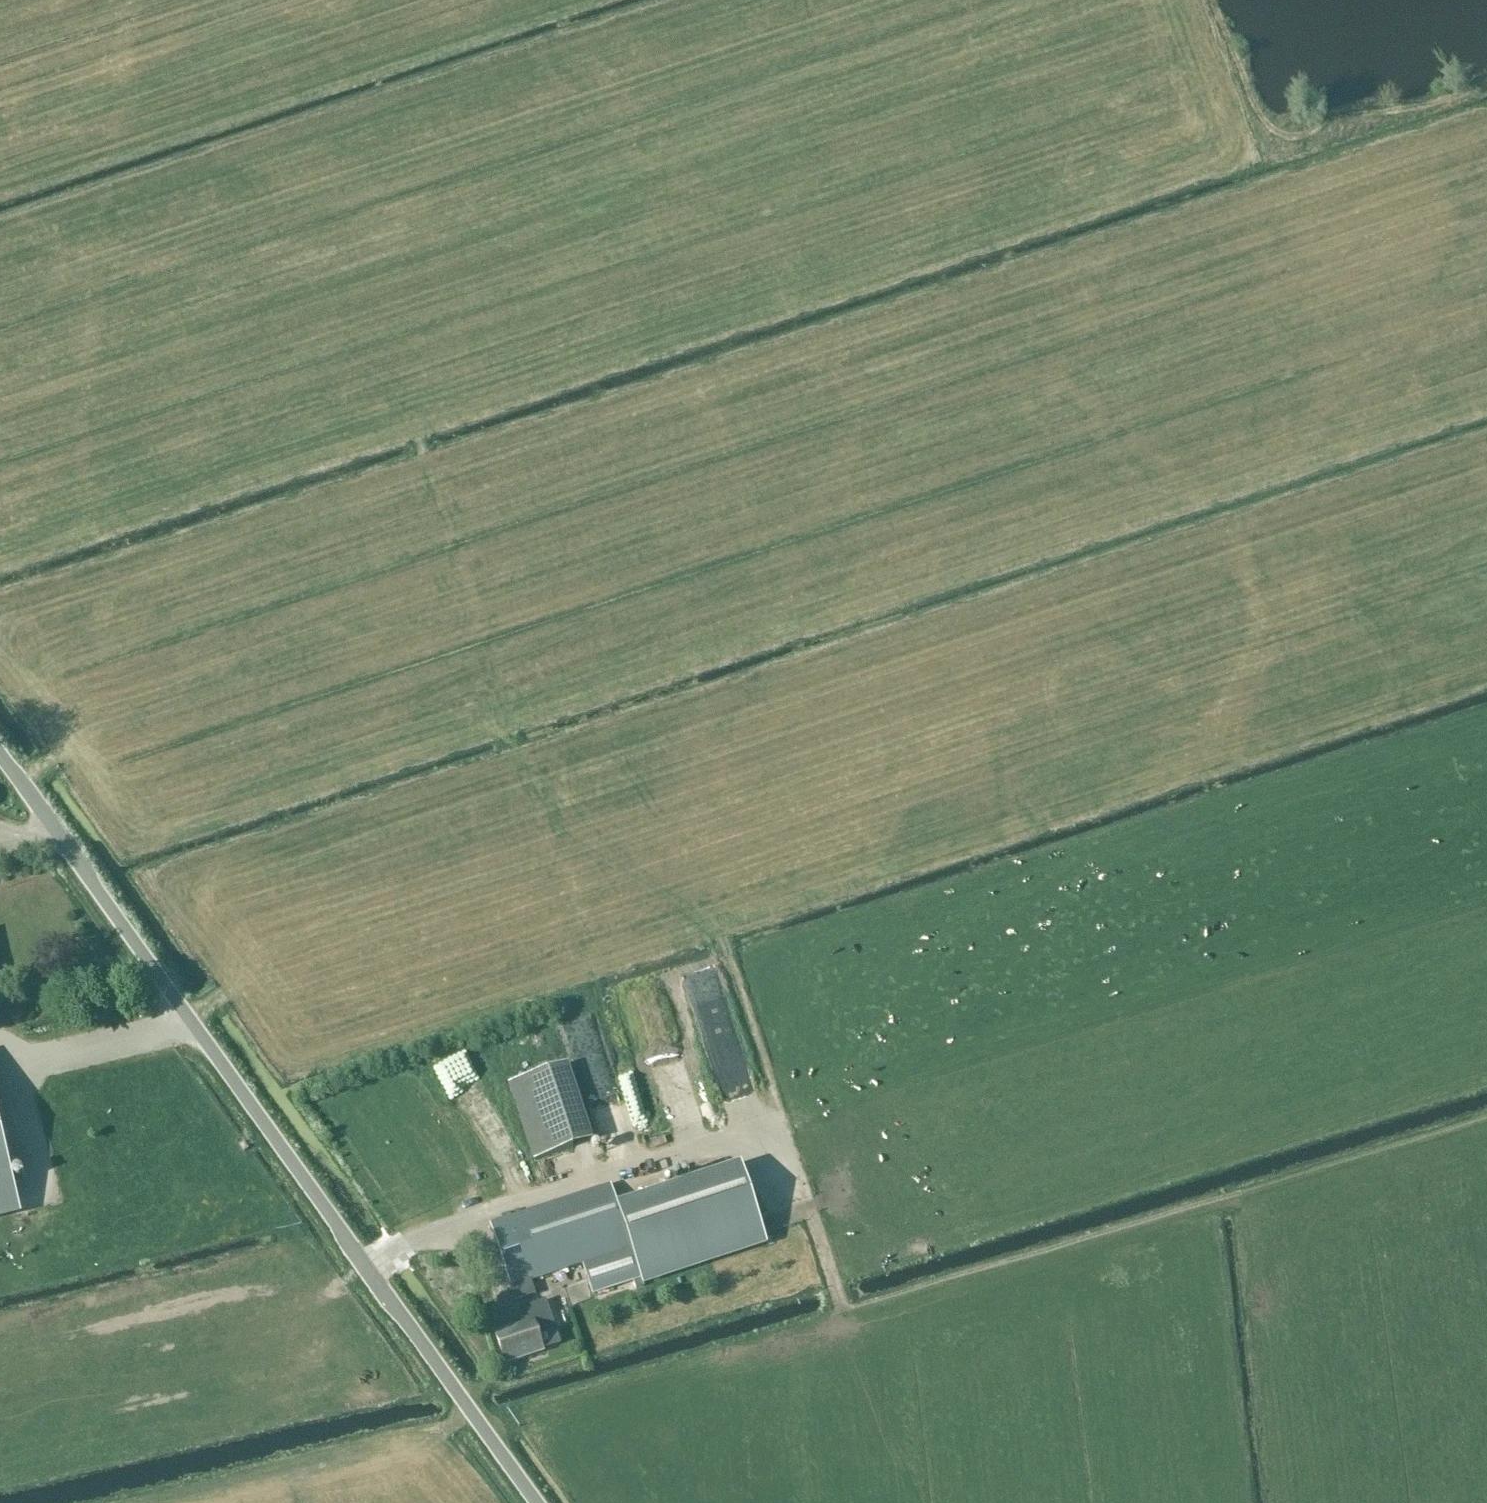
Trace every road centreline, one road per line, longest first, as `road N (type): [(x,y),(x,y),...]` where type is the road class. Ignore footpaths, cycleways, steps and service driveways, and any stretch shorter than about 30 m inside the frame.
road 1 (unclassified): [(0,755),(536,1502)]

